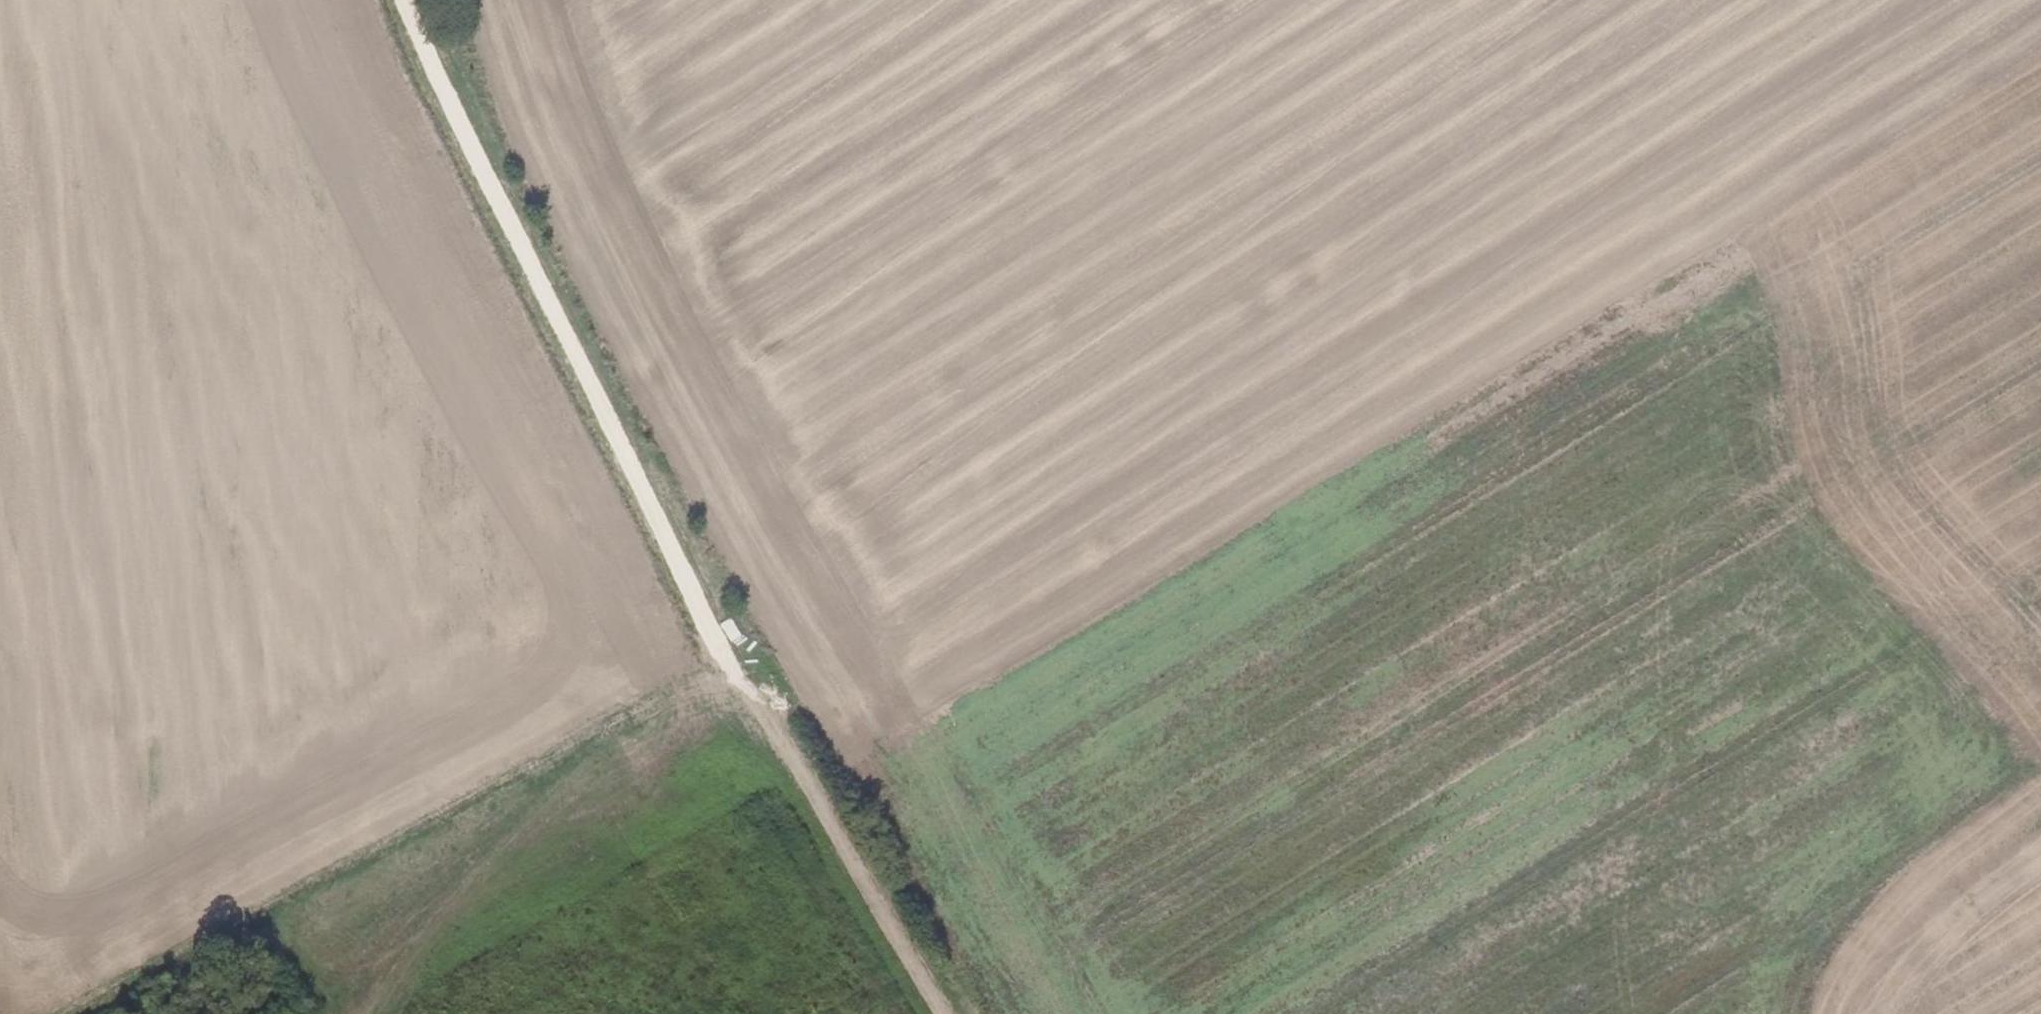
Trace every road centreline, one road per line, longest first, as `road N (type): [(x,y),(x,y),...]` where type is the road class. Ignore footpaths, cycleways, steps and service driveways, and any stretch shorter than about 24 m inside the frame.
road 1 (track): [(952,1013),(830,808),(668,486),(556,290),(452,67),(431,0)]

